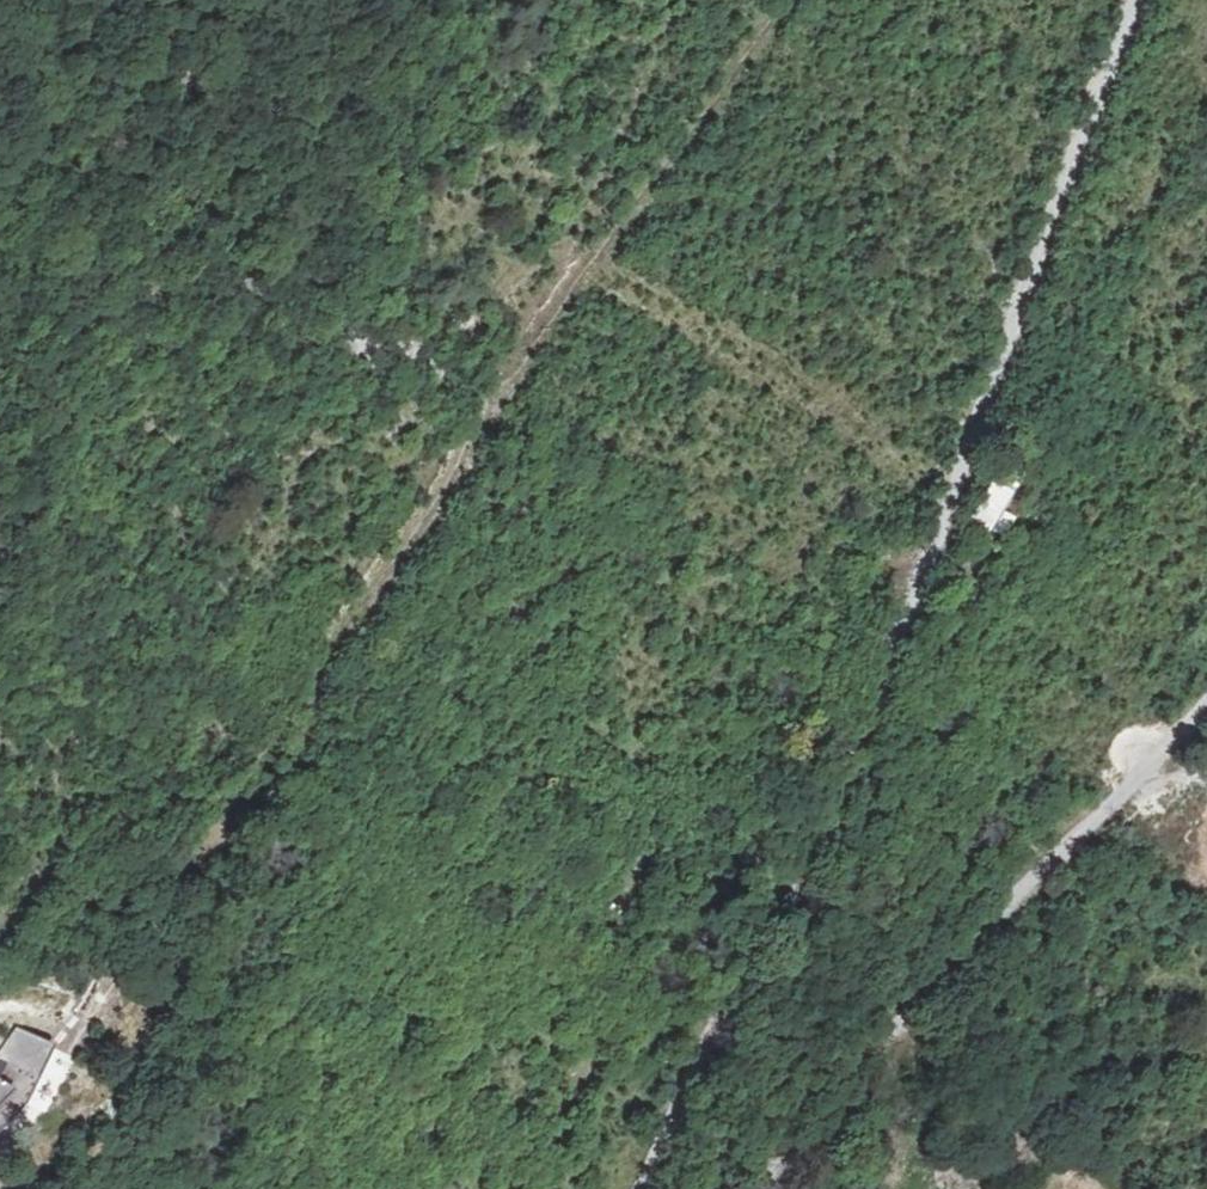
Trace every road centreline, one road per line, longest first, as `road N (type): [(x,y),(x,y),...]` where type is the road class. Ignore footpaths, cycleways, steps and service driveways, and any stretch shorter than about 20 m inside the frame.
road 1 (track): [(1138,0),(916,589),(646,1188)]
road 2 (track): [(769,1188),(995,910),(1206,700)]
road 3 (track): [(115,992),(29,1122),(0,1149)]

